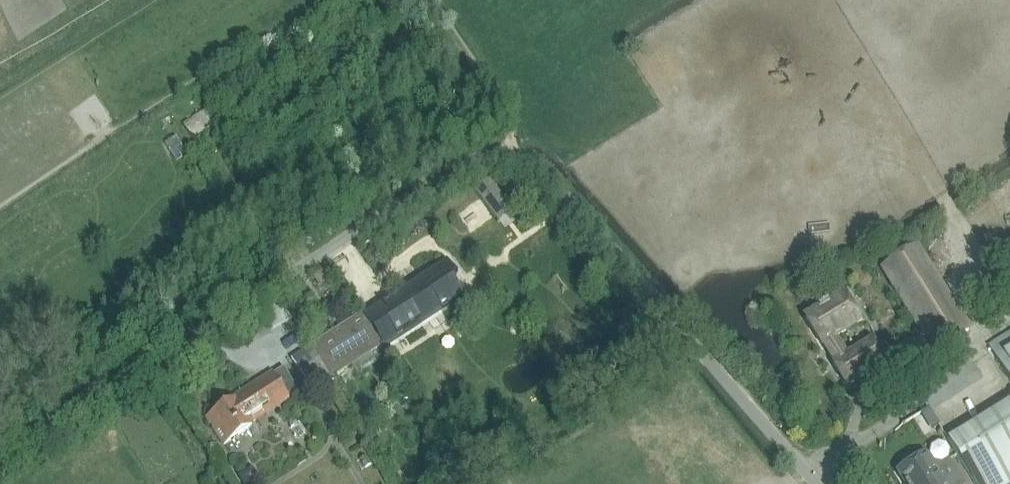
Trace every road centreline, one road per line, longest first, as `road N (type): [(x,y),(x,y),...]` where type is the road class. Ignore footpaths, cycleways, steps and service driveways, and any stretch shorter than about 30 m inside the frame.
road 1 (unclassified): [(815,483),(565,196),(537,169),(501,156),(446,174),(0,462)]
road 2 (track): [(317,0),(0,205)]
road 3 (track): [(510,157),(501,108),(429,0)]
road 4 (track): [(108,0),(0,66)]

